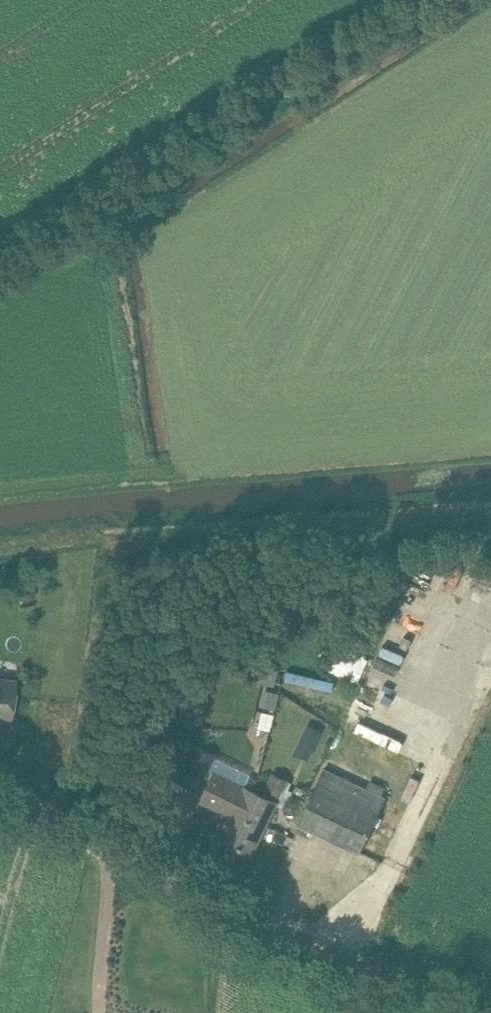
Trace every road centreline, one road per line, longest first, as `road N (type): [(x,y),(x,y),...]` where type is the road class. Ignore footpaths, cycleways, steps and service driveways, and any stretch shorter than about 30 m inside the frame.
road 1 (unclassified): [(447,1012),(0,798)]

